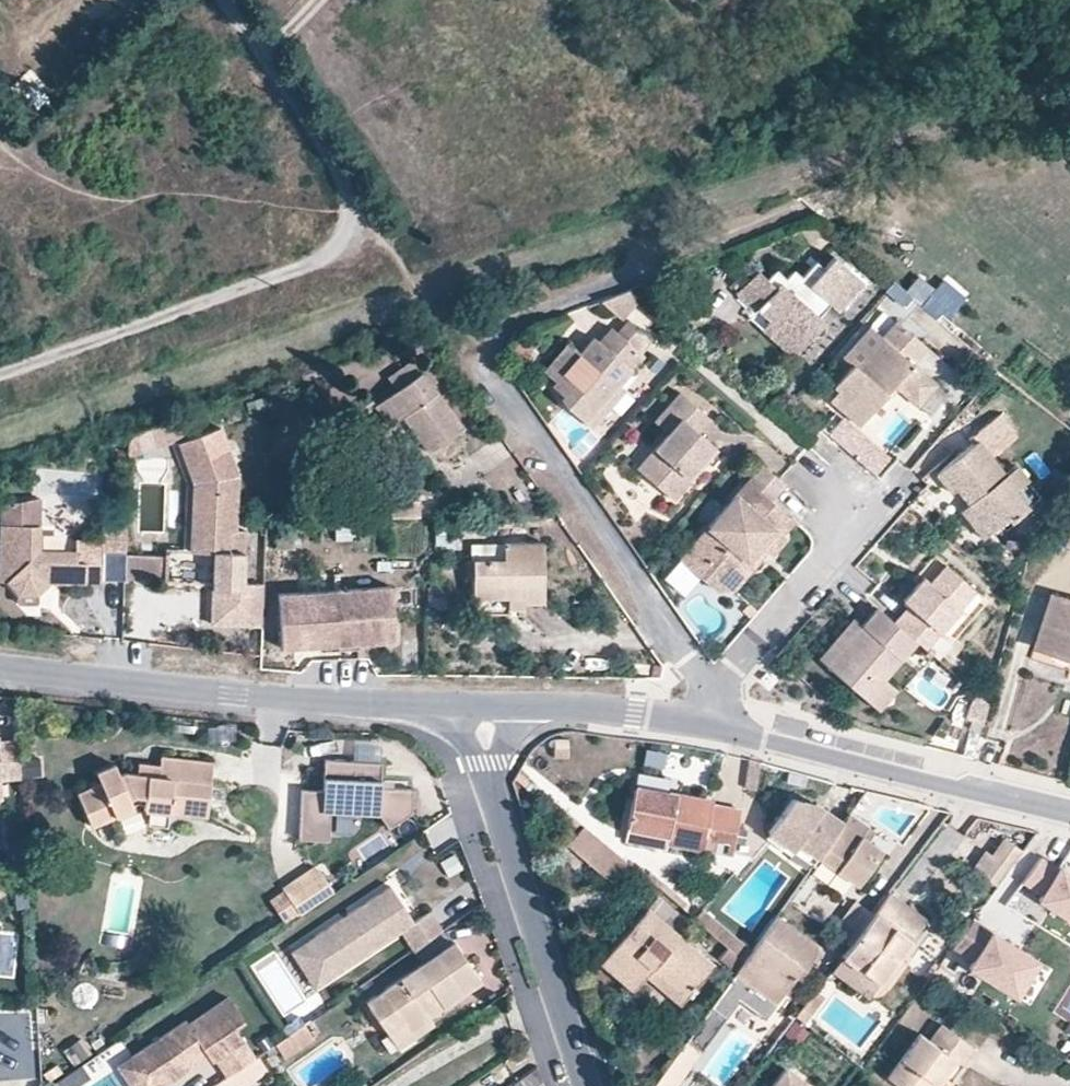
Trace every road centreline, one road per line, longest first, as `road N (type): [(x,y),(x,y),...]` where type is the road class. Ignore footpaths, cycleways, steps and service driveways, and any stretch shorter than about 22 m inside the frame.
road 1 (residential): [(713,694),(461,339),(792,221)]
road 2 (track): [(0,375),(354,247),(355,203),(227,0)]
road 3 (tertiary): [(0,668),(230,696),(474,705)]
road 4 (residential): [(474,705),(586,1085)]
road 5 (tertiary): [(716,730),(1069,812)]
road 6 (residential): [(713,694),(852,525),(828,491)]
road 7 (tertiary): [(474,705),(634,713),(716,730)]

